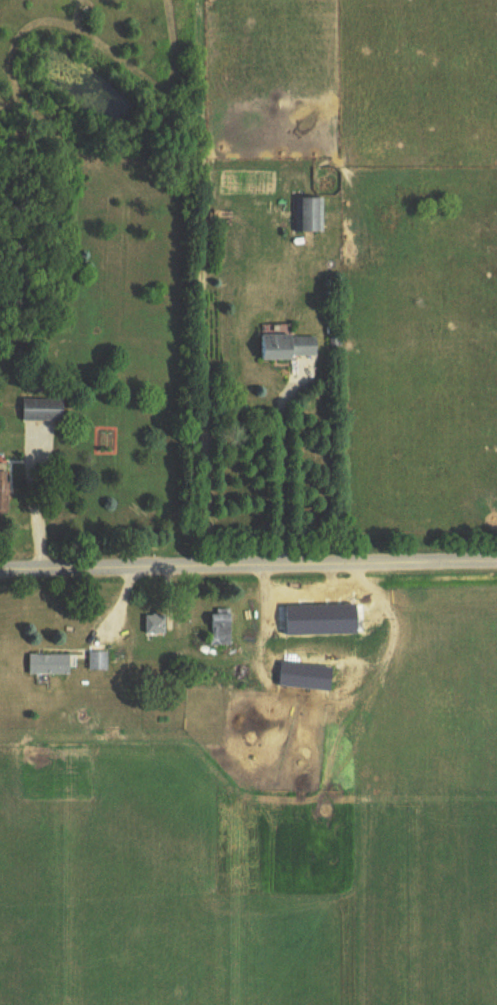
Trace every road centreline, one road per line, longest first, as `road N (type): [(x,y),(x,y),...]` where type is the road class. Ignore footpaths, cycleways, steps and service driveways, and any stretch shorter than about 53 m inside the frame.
road 1 (residential): [(0,572),(496,561)]

